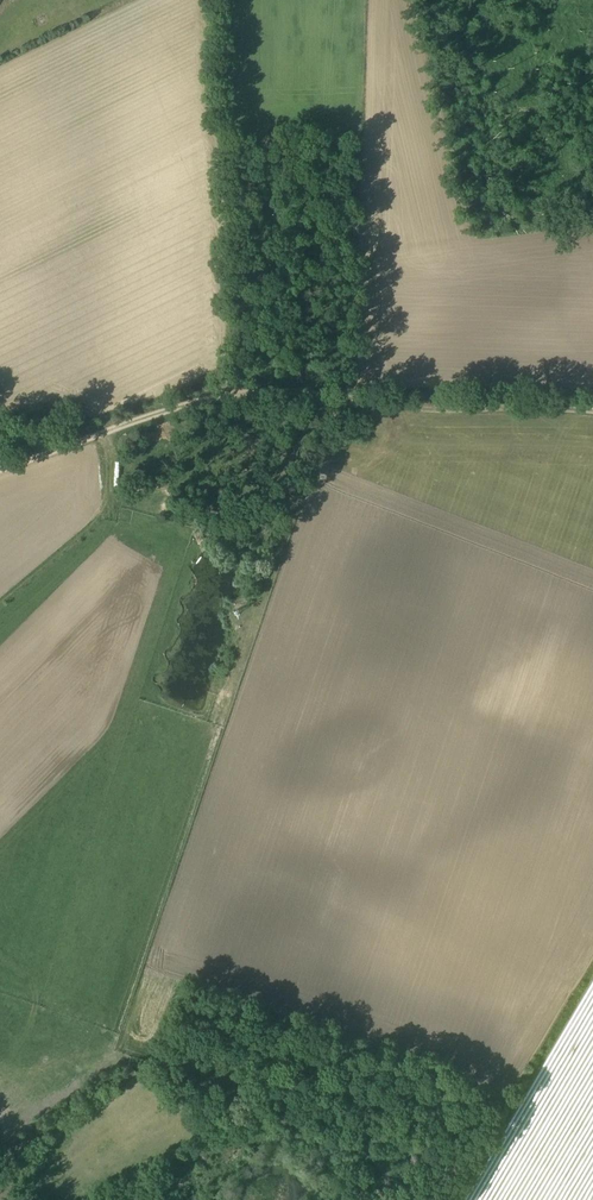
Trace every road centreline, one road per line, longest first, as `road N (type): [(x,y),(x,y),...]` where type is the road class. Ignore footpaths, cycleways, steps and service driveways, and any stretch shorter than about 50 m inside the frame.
road 1 (track): [(0,465),(217,394),(592,404)]
road 2 (track): [(355,1132),(291,1113),(272,1118),(178,1199)]

